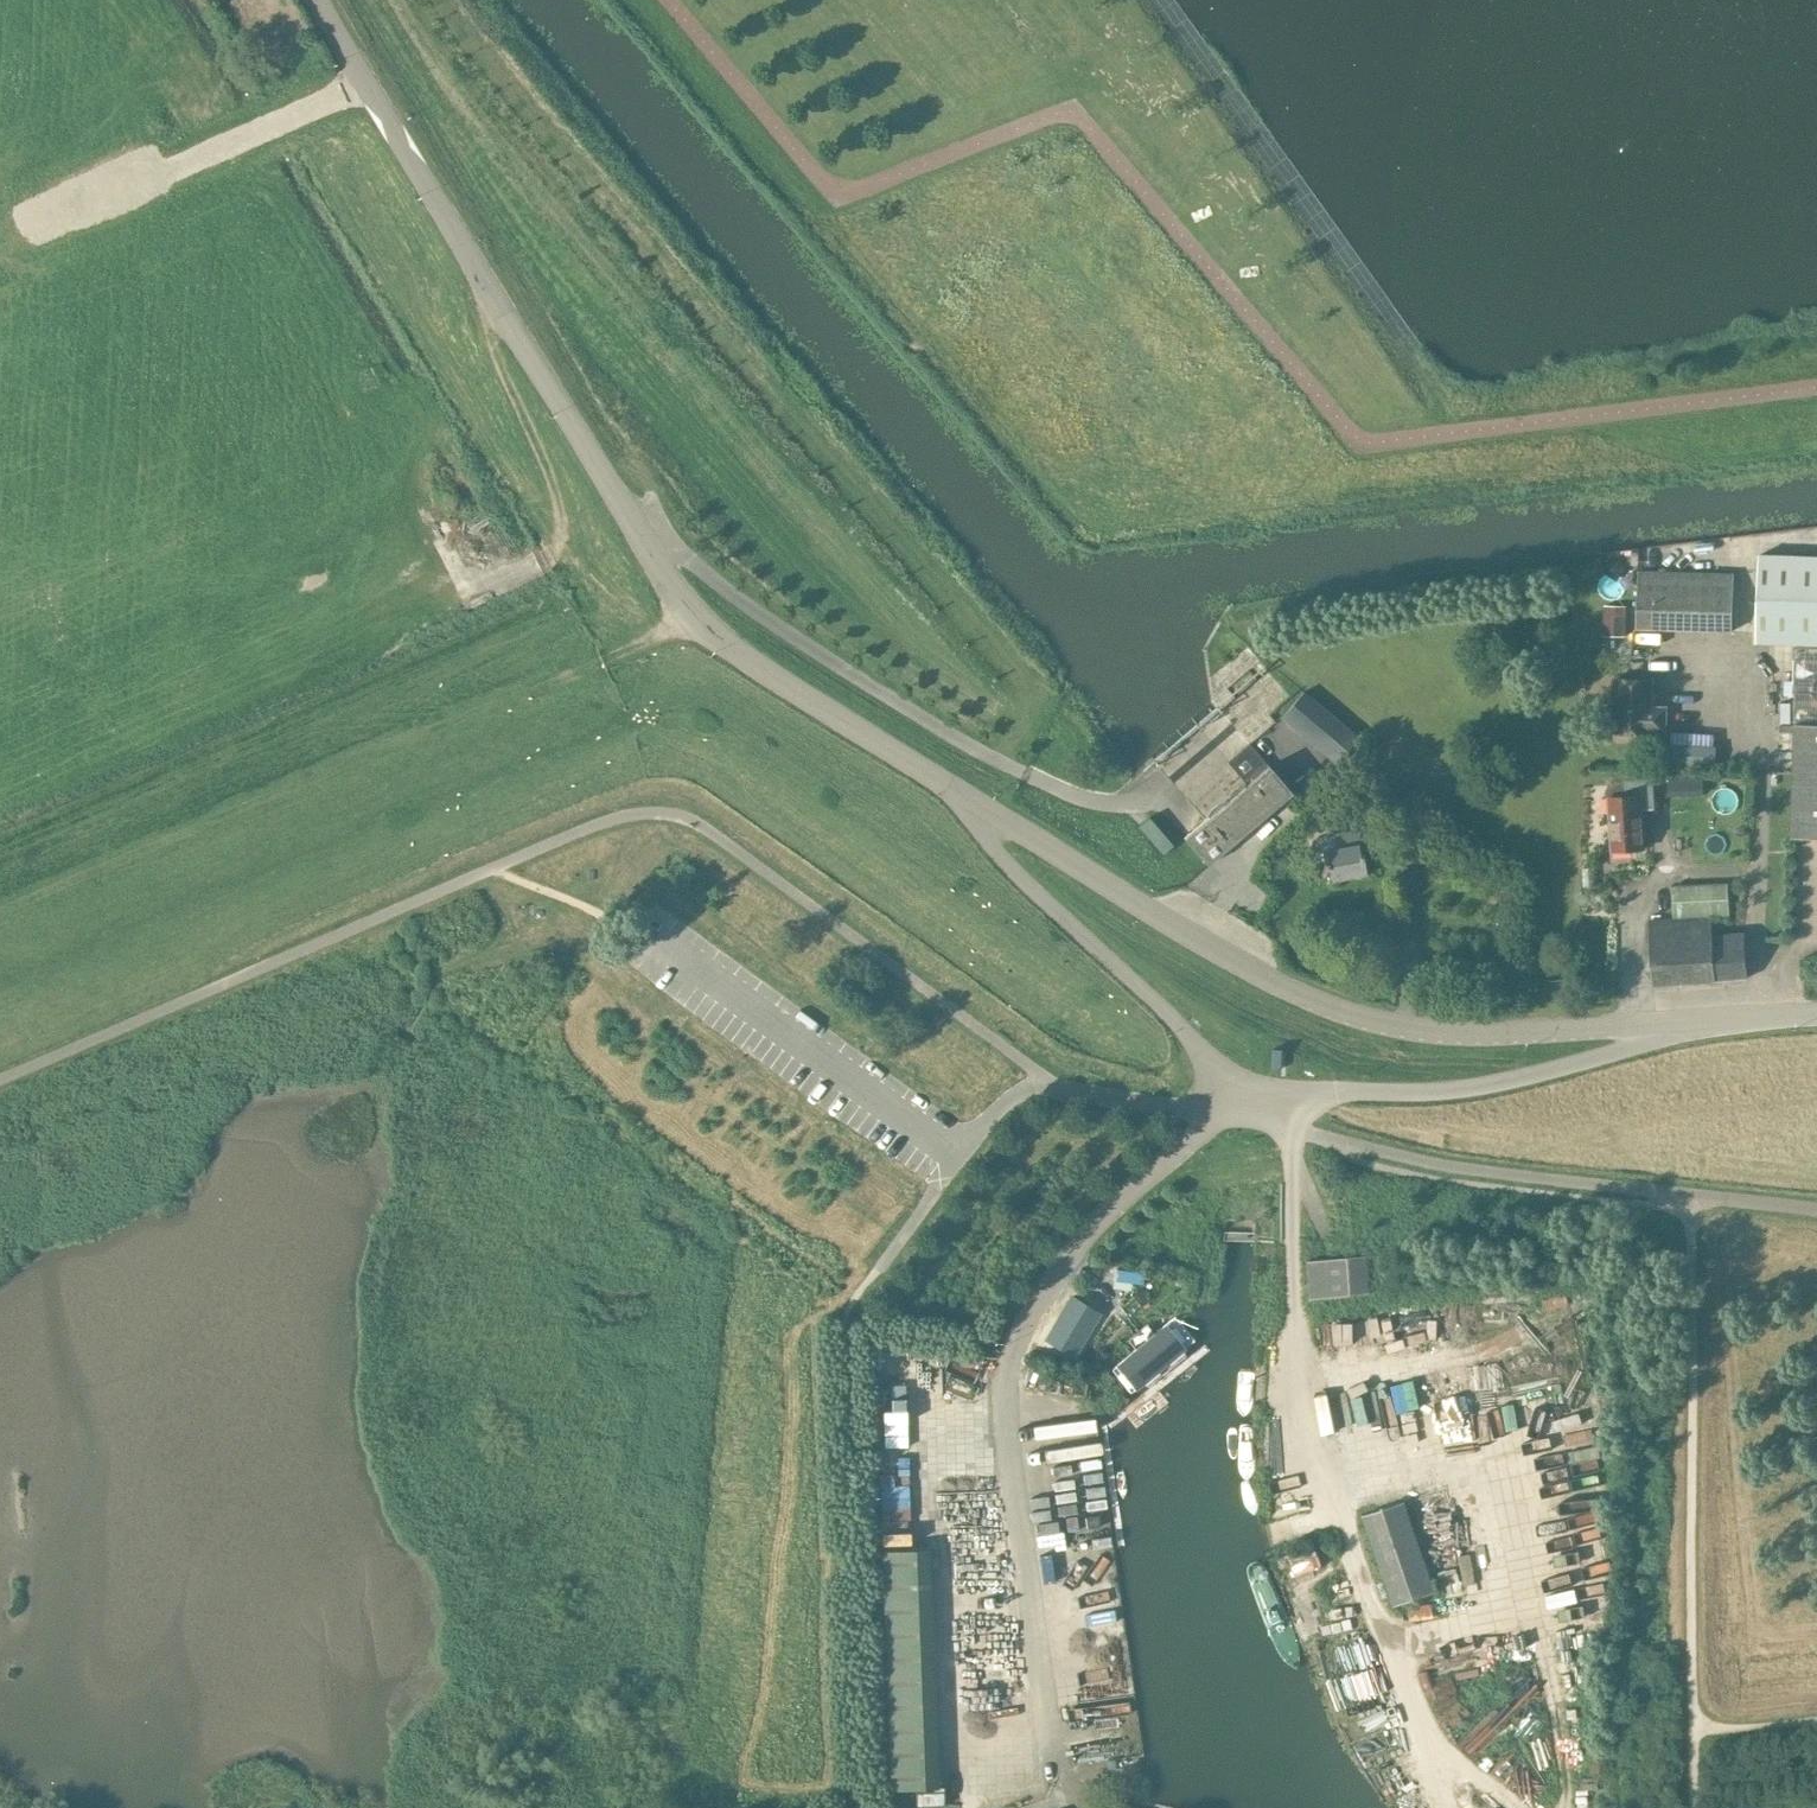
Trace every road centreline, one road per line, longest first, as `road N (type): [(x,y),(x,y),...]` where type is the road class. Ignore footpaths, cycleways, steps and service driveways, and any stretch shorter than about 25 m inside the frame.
road 1 (unclassified): [(962,795),(693,619),(316,0)]
road 2 (unclassified): [(962,795),(1014,873),(1259,1099),(1455,1090),(1592,1059),(1694,1022)]
road 3 (unclassified): [(1694,1022),(1486,1032),(1349,1013),(1168,924),(962,795)]
road 4 (track): [(0,910),(602,660),(661,634),(687,612)]
road 5 (track): [(434,605),(545,557),(560,533),(559,501),(490,339),(493,295)]
road 6 (track): [(370,91),(258,156)]
road 7 (unclassified): [(1816,1012),(1694,1022)]

